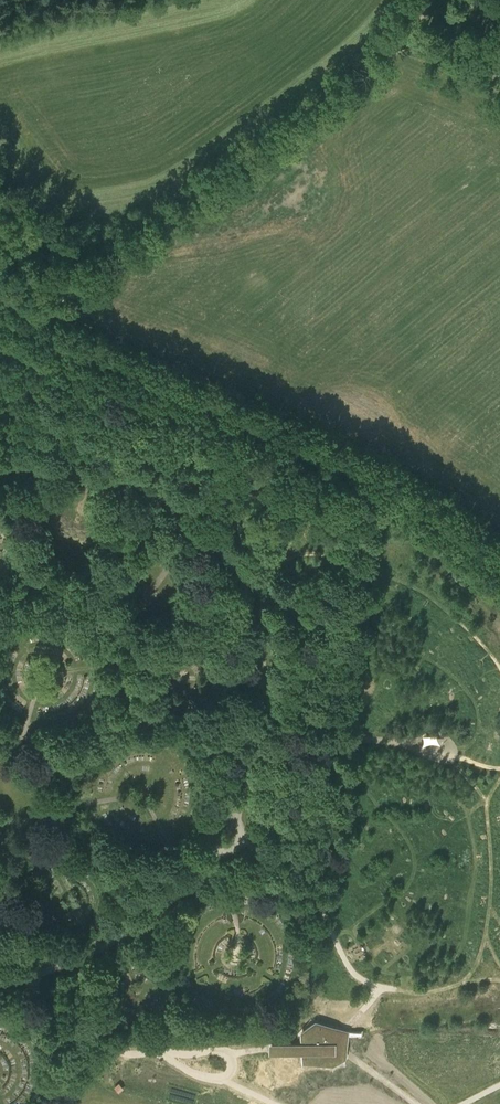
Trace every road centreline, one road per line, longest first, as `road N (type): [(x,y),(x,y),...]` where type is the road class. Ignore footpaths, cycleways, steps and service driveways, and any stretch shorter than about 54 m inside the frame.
road 1 (unclassified): [(499,561),(407,492),(0,315)]
road 2 (track): [(28,327),(156,224),(402,48)]

